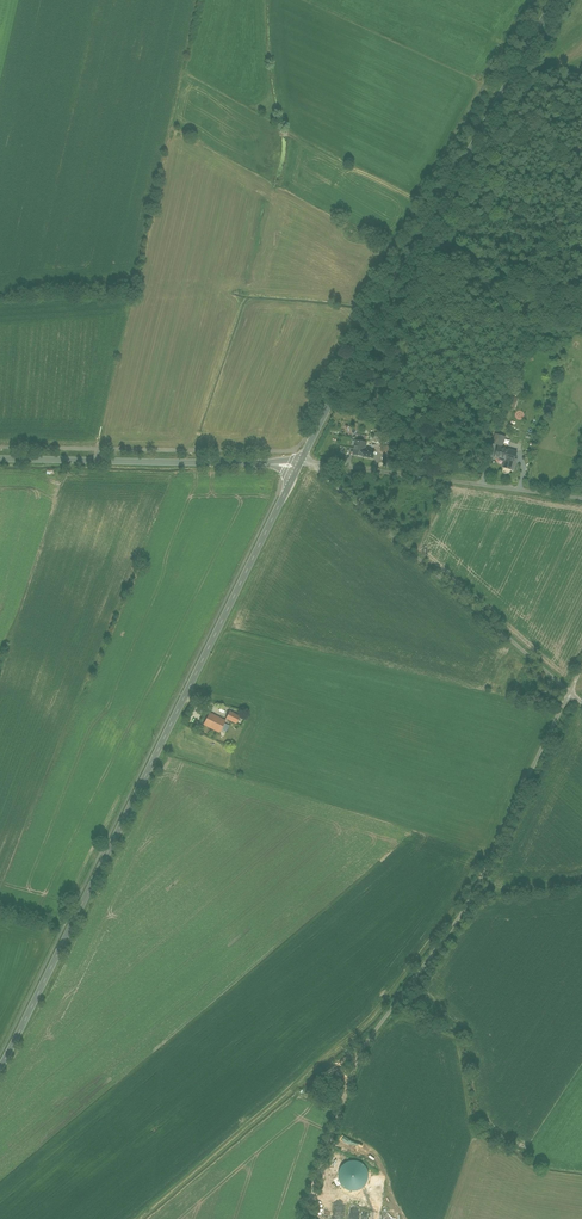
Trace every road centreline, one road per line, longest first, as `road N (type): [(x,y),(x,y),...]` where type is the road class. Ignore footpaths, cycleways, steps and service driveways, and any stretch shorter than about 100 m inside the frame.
road 1 (tertiary): [(0,1065),(301,463)]
road 2 (residential): [(304,1218),(355,1063),(467,900),(570,694)]
road 3 (tertiary): [(301,463),(554,0)]
road 4 (residential): [(310,464),(570,694)]
road 5 (tertiary): [(301,463),(0,459)]
road 6 (residential): [(310,464),(581,499)]

